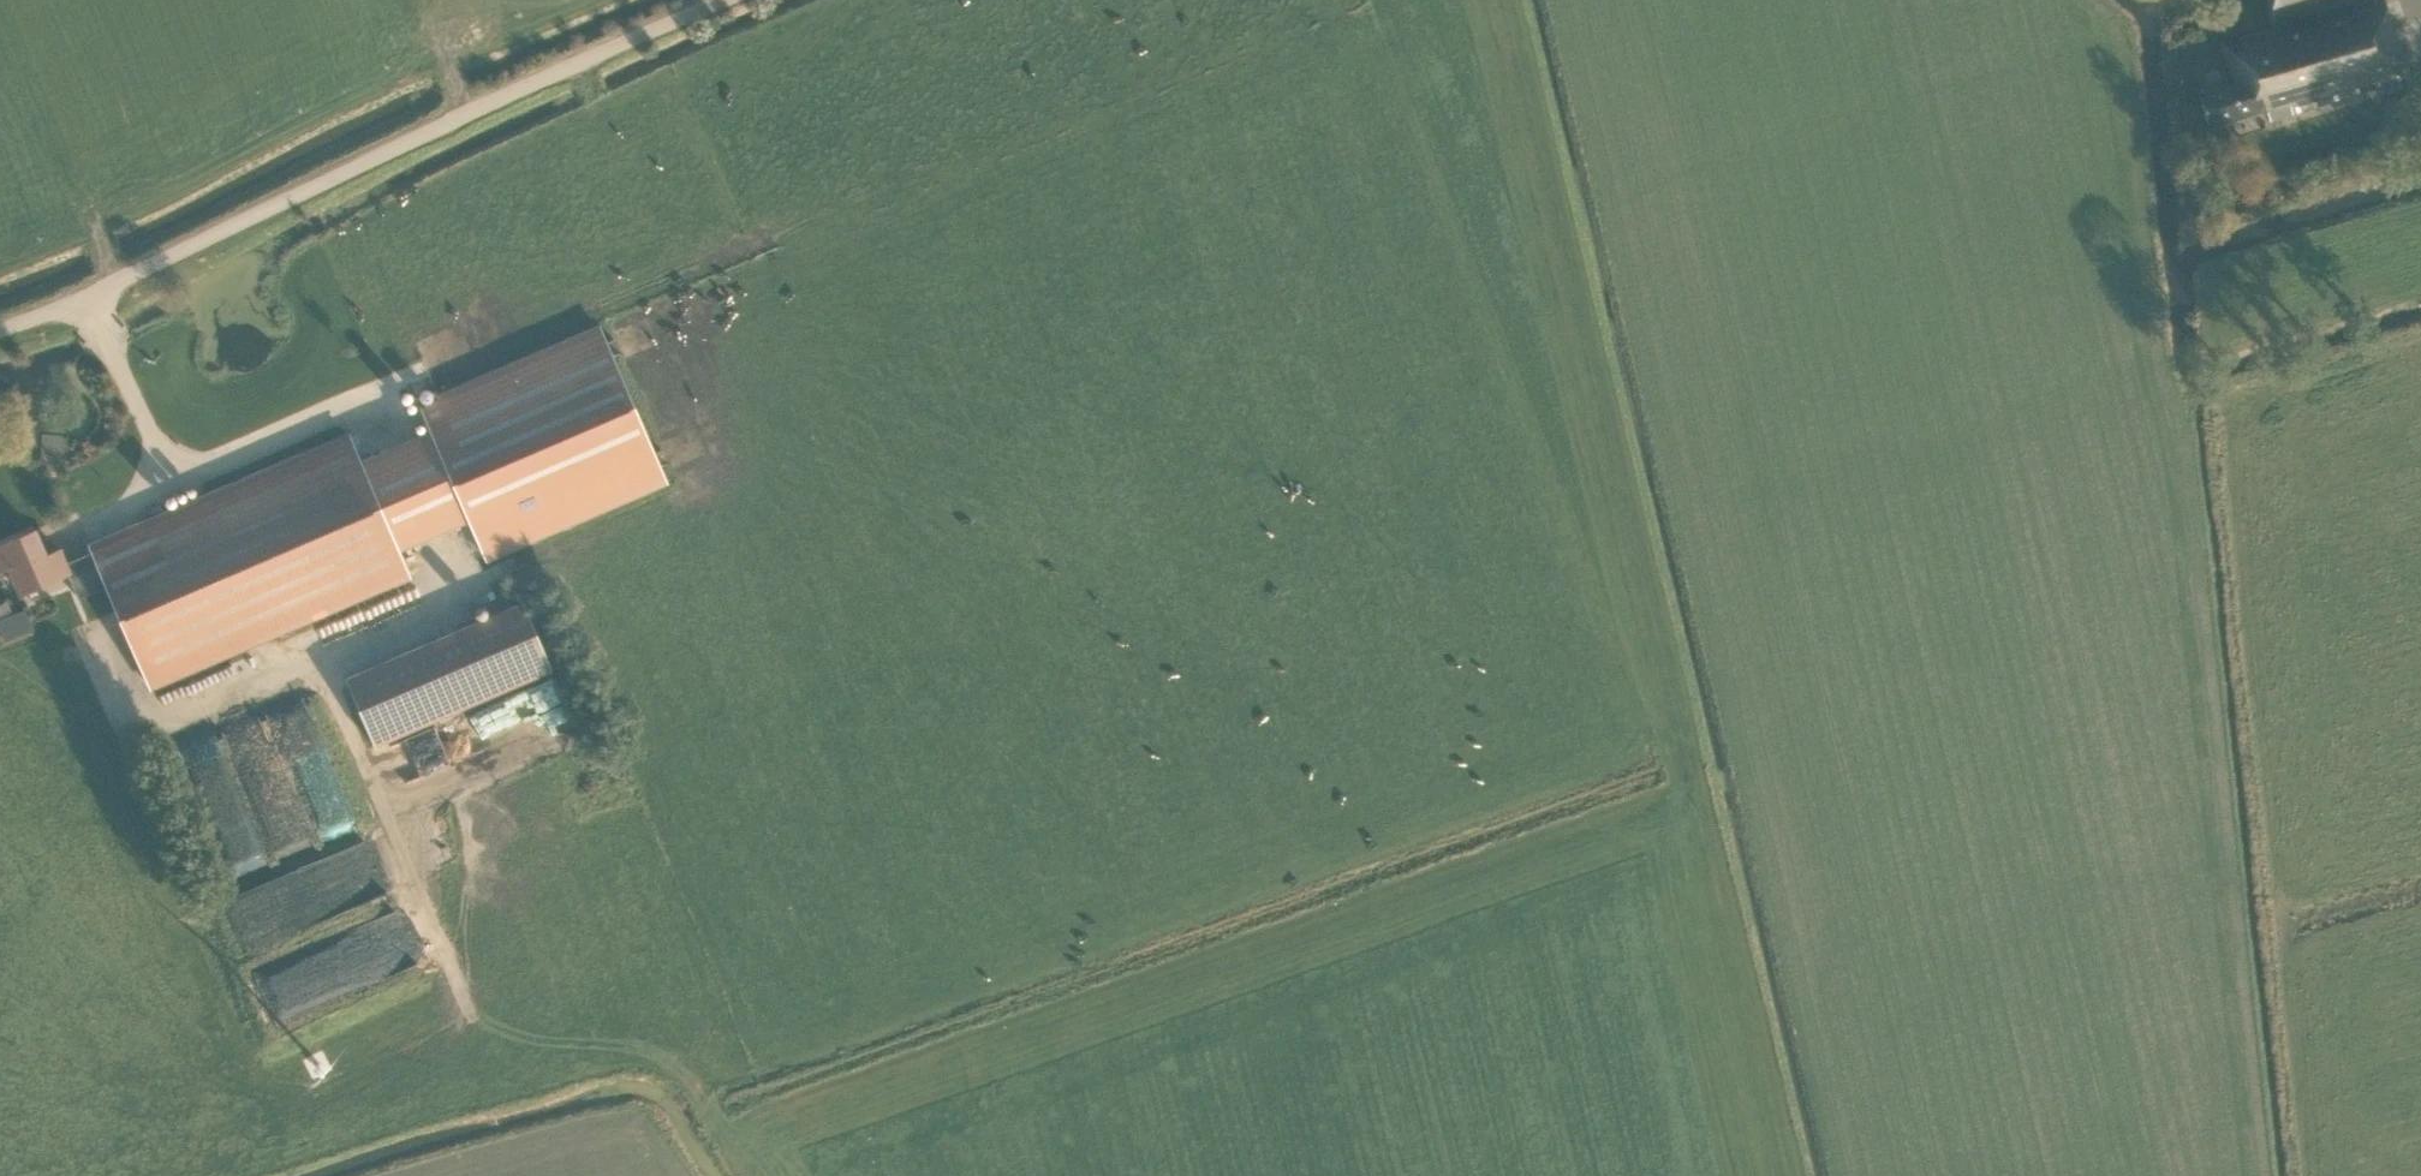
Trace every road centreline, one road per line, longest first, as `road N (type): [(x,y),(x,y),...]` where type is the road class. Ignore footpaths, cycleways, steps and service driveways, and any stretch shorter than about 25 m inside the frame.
road 1 (tertiary): [(0,328),(722,0)]

